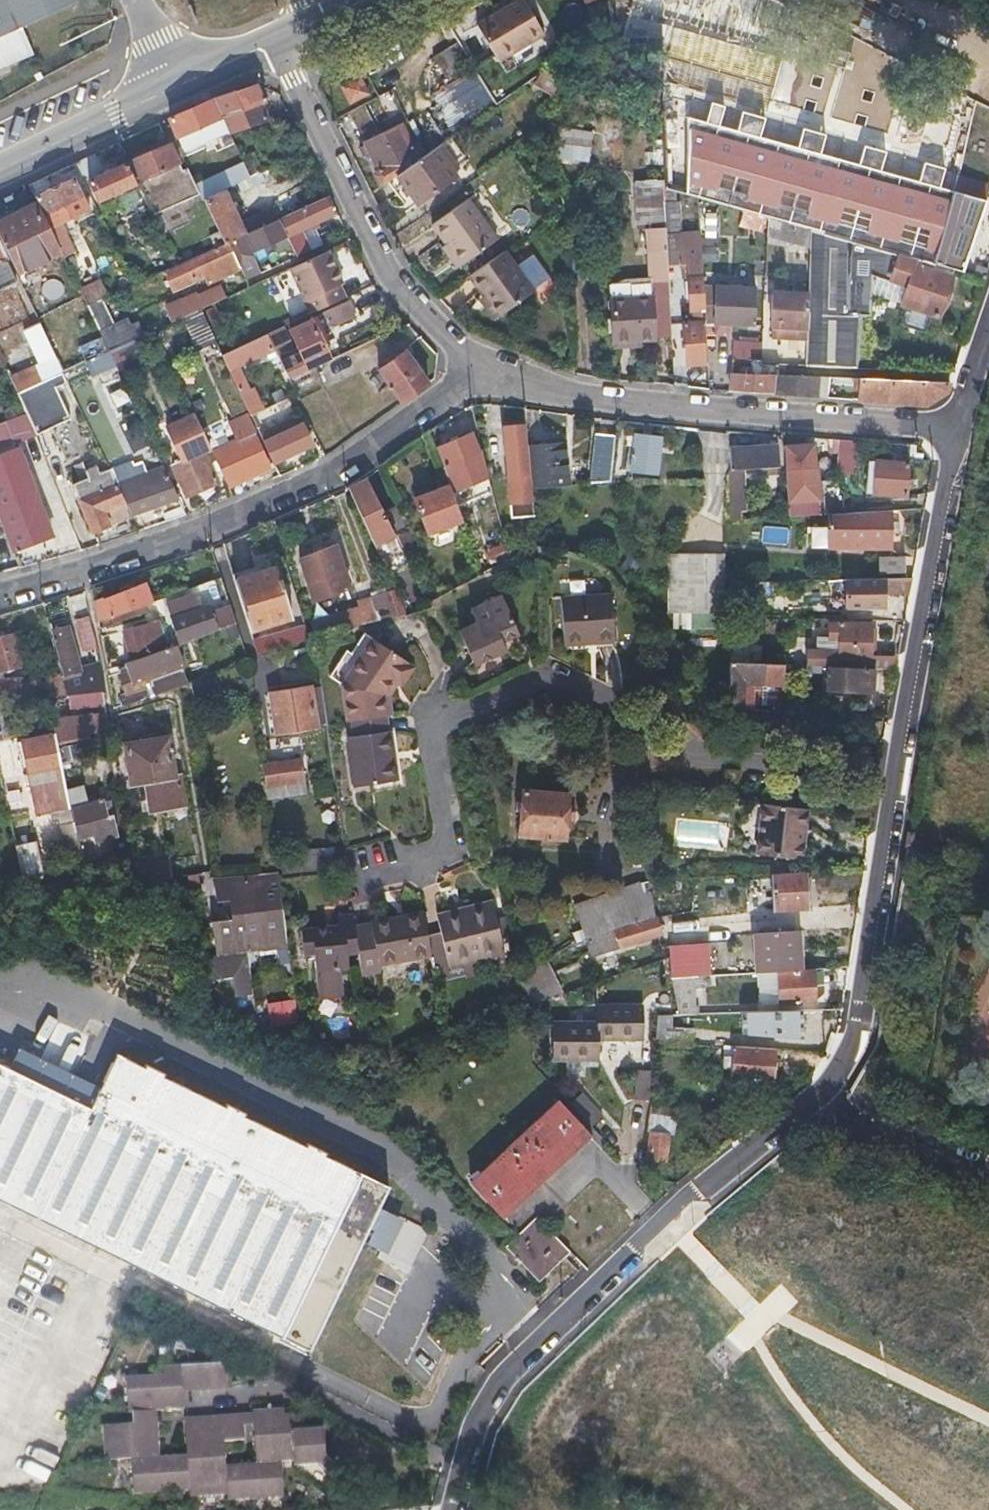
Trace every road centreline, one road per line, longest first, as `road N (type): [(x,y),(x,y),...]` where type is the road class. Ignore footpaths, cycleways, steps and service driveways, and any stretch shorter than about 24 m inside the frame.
road 1 (residential): [(449,1509),(469,1430),(504,1371),(662,1218),(791,1121),(840,1068),(858,1026),(899,777)]
road 2 (residential): [(382,874),(438,860),(445,832),(430,733),(441,720),(543,677),(632,714),(692,754),(761,772),(899,777)]
road 3 (residential): [(0,594),(203,530),(337,471),(459,394),(480,369)]
road 4 (residential): [(960,428),(573,398),(480,369)]
road 5 (residential): [(480,369),(381,261),(277,41)]
road 6 (residential): [(899,777),(960,428)]
road 7 (residential): [(0,169),(172,85)]

